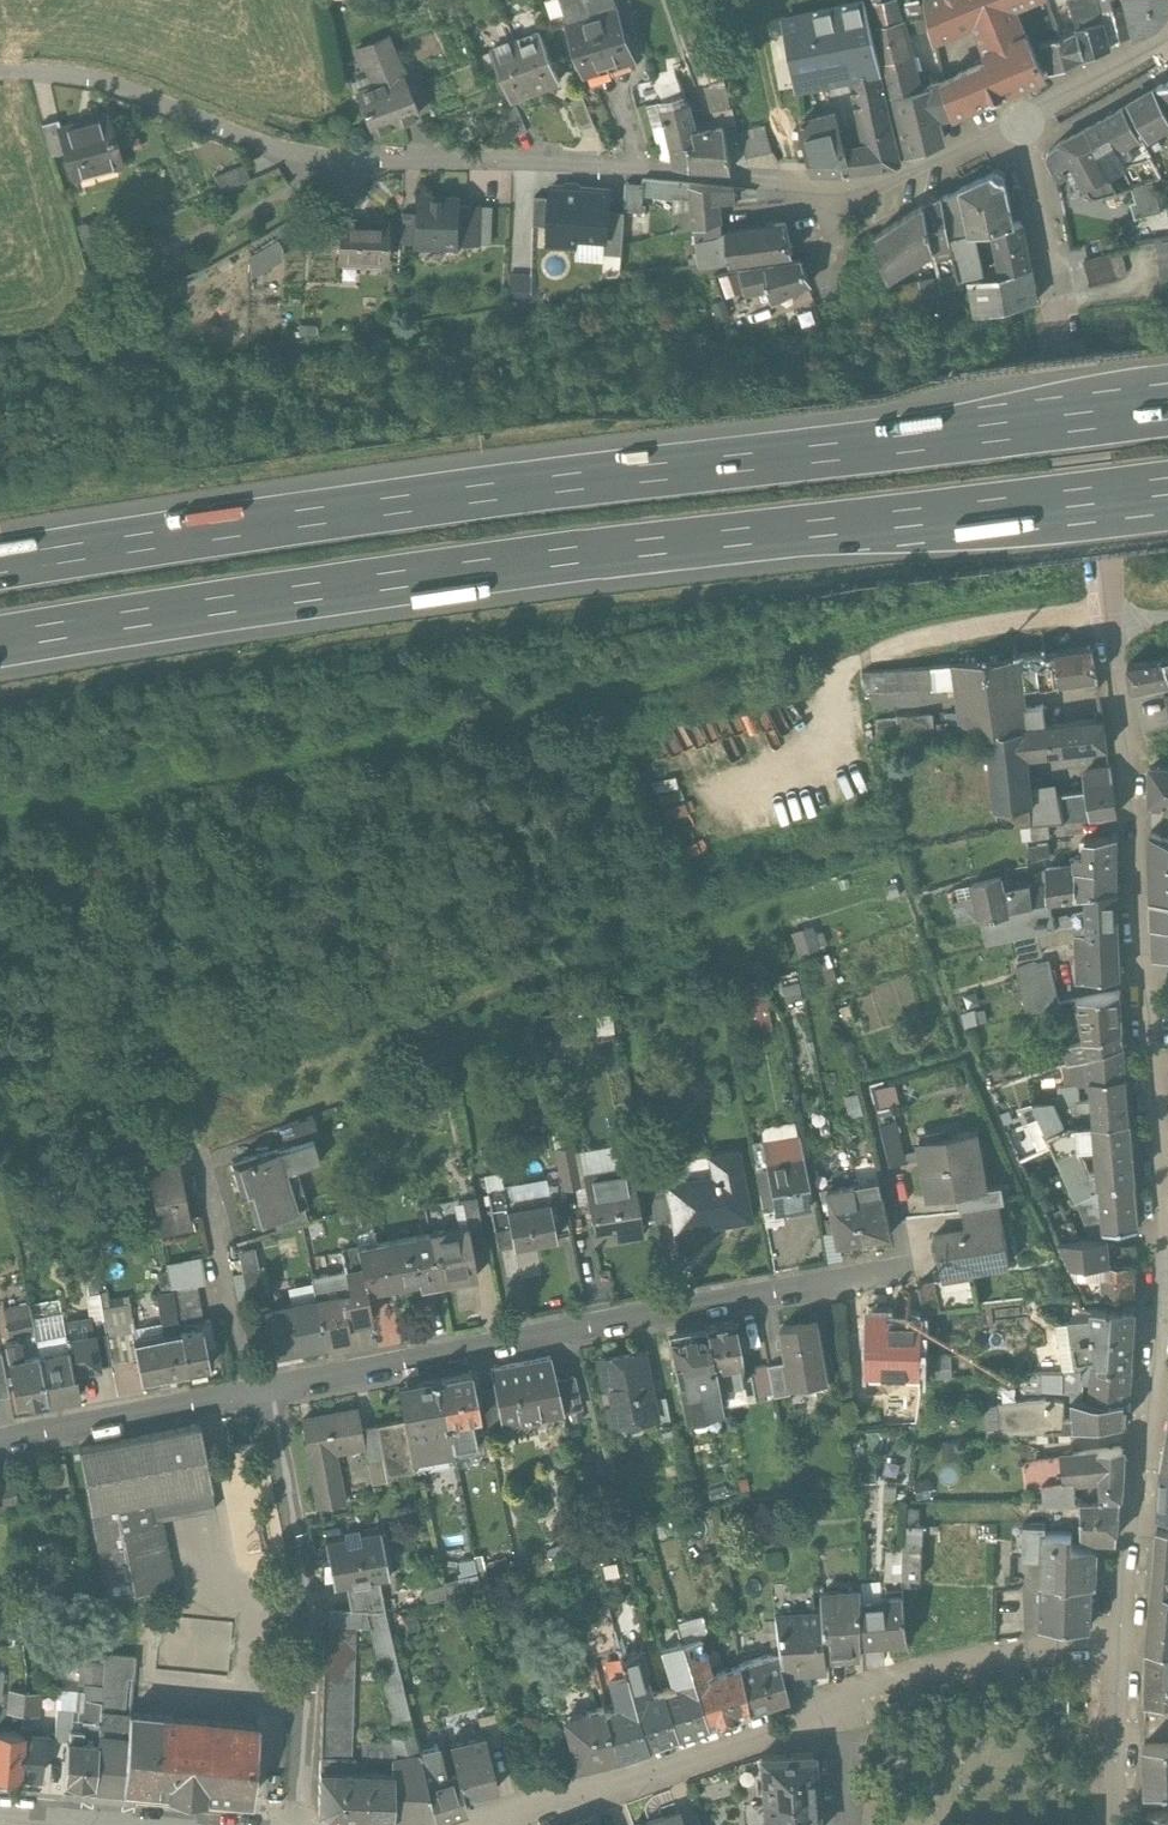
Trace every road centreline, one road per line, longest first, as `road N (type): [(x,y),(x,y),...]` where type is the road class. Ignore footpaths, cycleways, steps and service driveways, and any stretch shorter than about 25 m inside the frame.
road 1 (residential): [(1121,1628),(1157,1331),(1150,999),(1112,616),(1018,131)]
road 2 (motorway): [(1167,400),(272,515),(0,560)]
road 3 (motorway): [(0,650),(1167,492)]
road 4 (residential): [(841,198),(617,174),(306,159),(108,83),(25,72)]
road 5 (residential): [(909,1263),(271,1389)]
road 6 (residential): [(299,1824),(311,1618),(271,1389)]
road 7 (residential): [(833,1709),(478,1824)]
road 8 (residential): [(1121,1628),(833,1709)]
road 9 (residential): [(271,1389),(0,1440)]
road 10 (residential): [(207,1824),(0,1808)]
road 11 (residential): [(1112,1824),(1121,1628)]
road 12 (residential): [(1167,43),(1018,131)]
road 13 (residential): [(1018,131),(868,194)]
road 14 (residential): [(901,1824),(906,1818),(1046,1813)]

